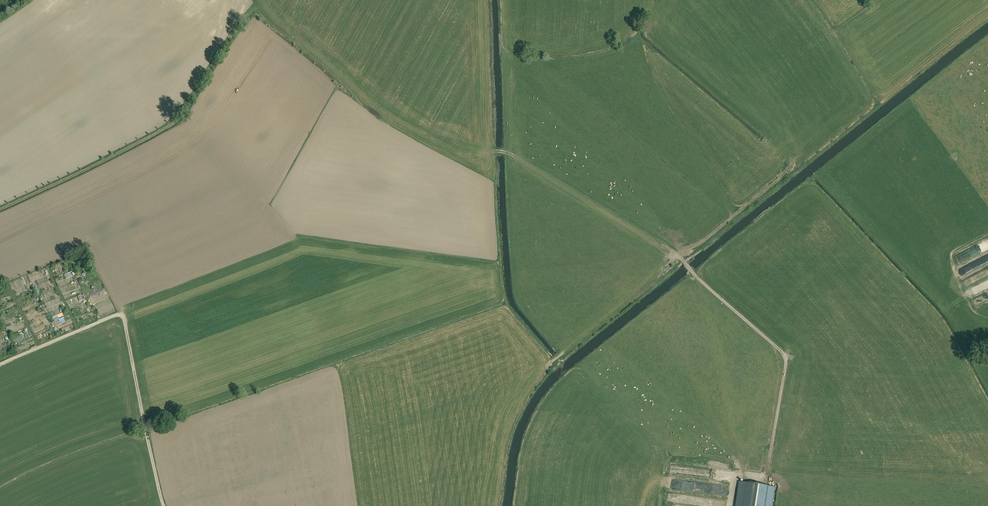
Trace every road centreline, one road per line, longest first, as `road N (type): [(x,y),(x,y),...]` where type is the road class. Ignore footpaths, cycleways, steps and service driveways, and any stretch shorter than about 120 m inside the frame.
road 1 (track): [(0,365),(123,315),(164,505)]

